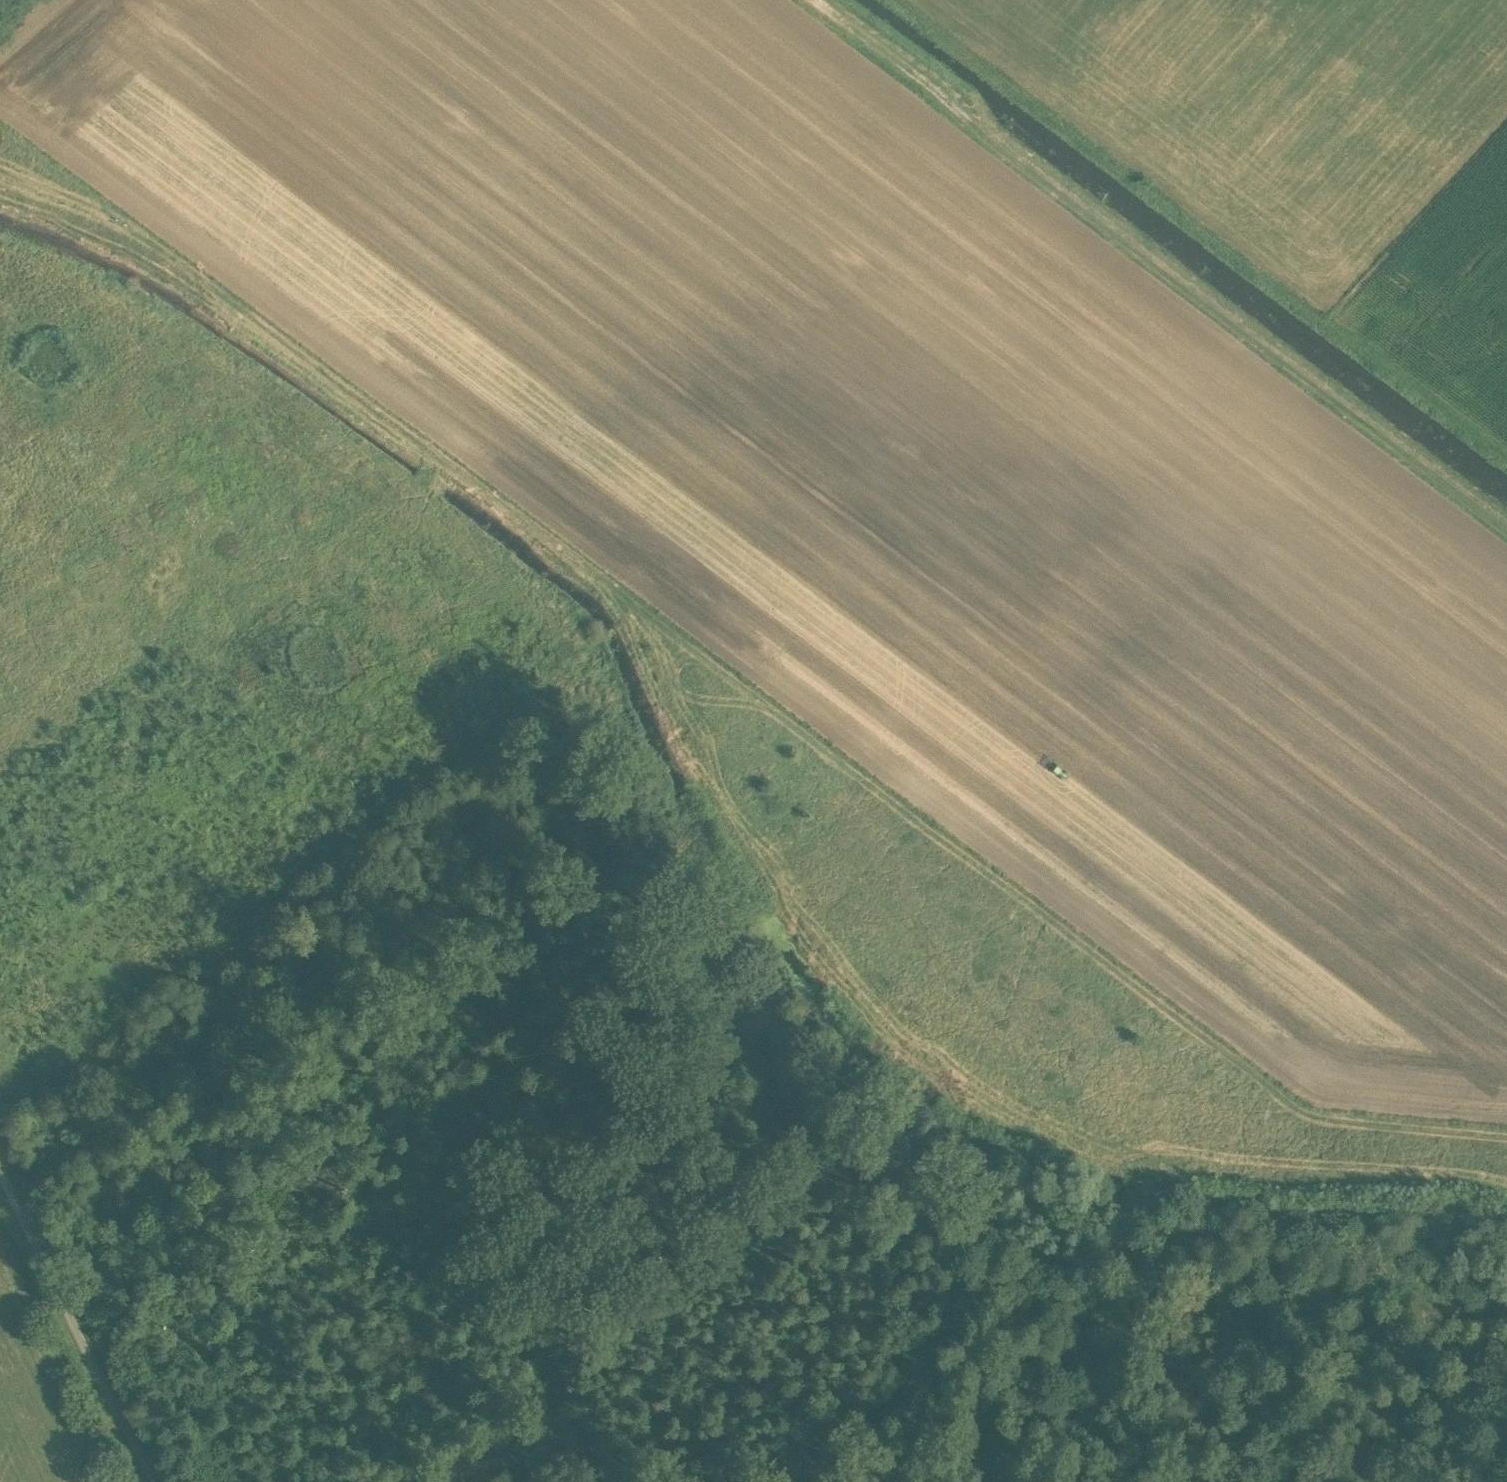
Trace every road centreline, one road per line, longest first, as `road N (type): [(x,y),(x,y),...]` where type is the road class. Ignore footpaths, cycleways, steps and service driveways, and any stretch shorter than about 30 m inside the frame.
road 1 (track): [(1506,1139),(1311,1121),(1246,1084),(207,288),(90,202),(0,164)]
road 2 (track): [(1361,392),(823,0)]
road 3 (unclassified): [(154,1481),(0,1178)]

